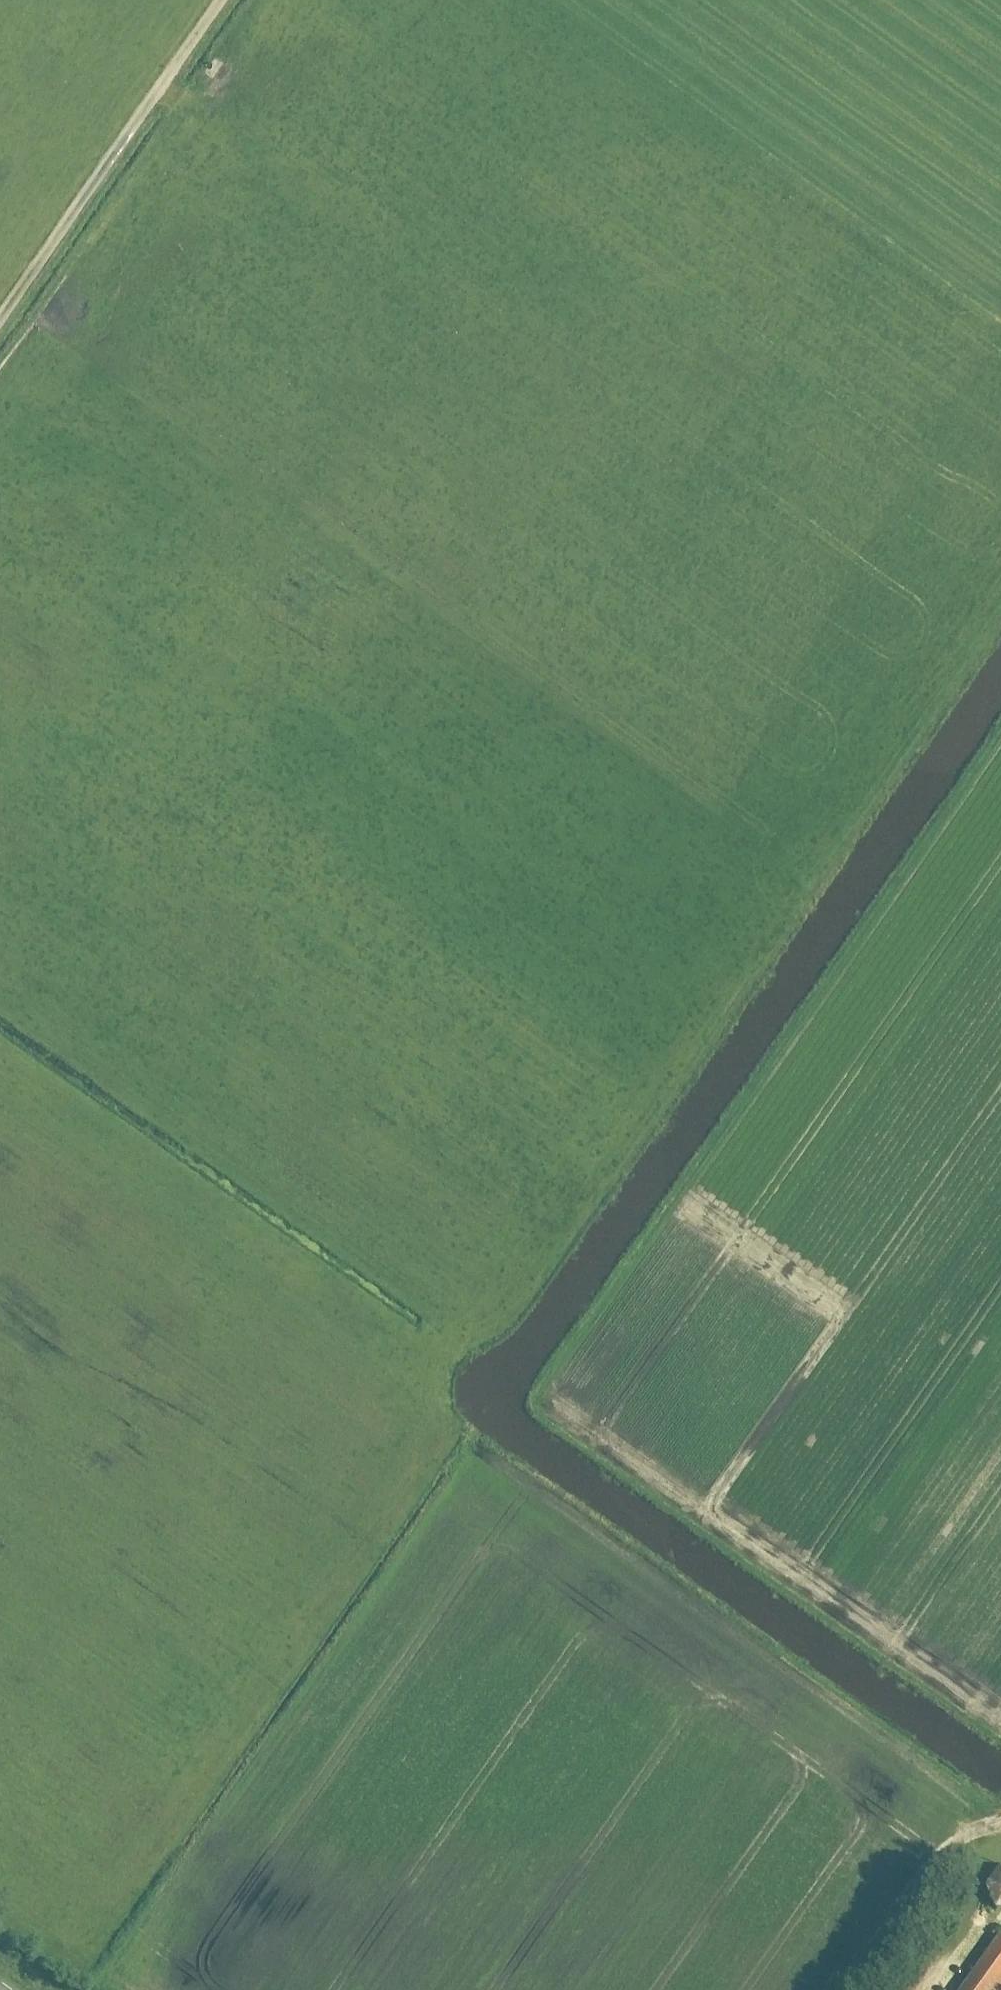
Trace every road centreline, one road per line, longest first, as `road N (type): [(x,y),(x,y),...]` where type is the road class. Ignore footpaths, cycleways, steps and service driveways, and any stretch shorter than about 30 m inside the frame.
road 1 (track): [(1000,1822),(941,1856),(847,1989)]

